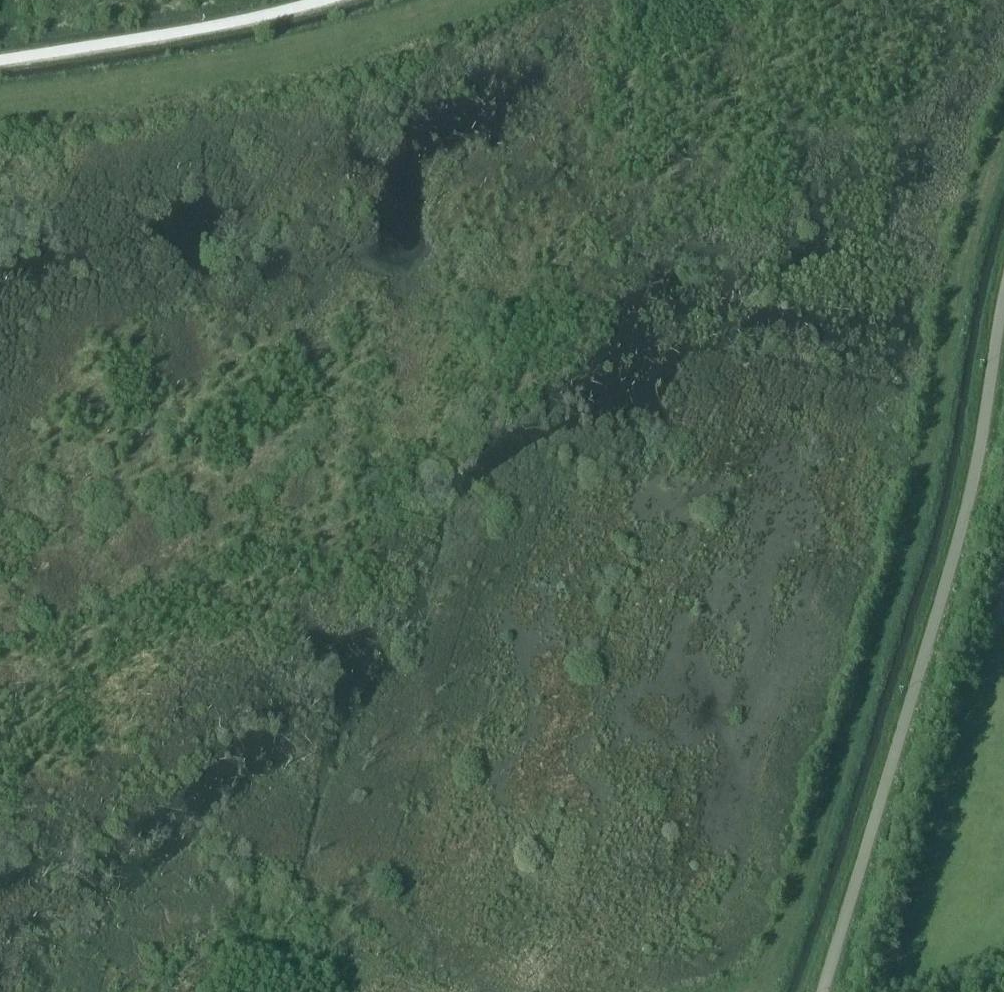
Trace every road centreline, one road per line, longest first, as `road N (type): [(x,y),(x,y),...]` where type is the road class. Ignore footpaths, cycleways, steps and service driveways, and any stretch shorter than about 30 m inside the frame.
road 1 (track): [(1003,120),(972,220),(913,519),(777,951),(747,991)]
road 2 (track): [(0,104),(239,68),(474,0)]

